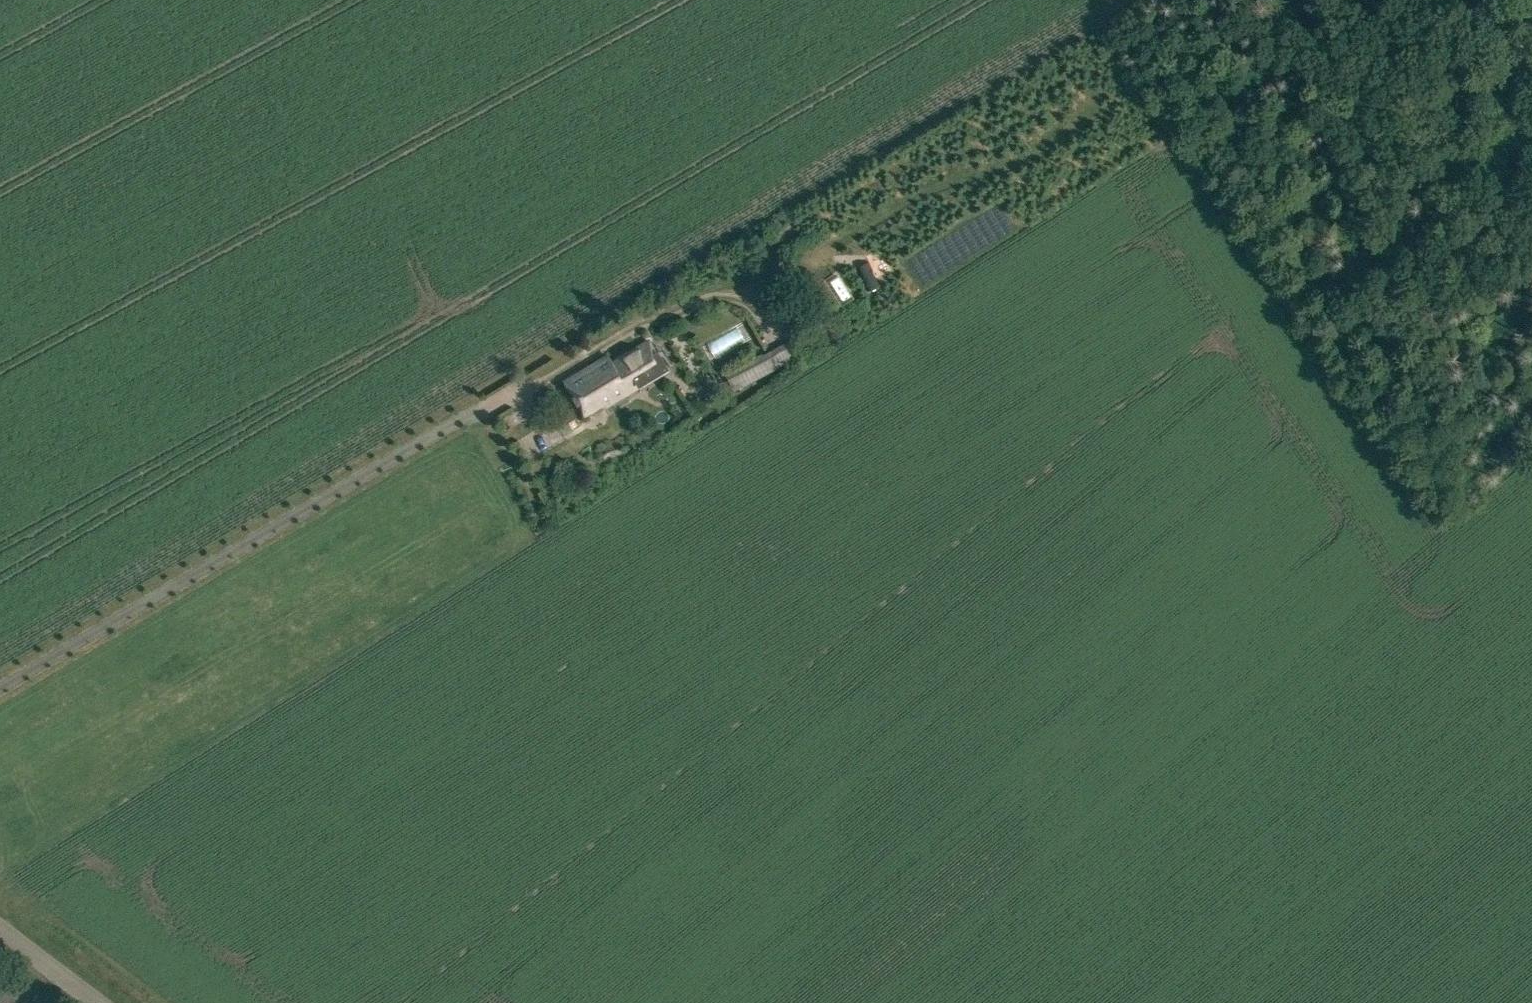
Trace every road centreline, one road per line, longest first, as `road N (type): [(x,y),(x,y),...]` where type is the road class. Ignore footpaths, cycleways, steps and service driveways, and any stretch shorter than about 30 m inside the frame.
road 1 (unclassified): [(97,1002),(0,929)]

